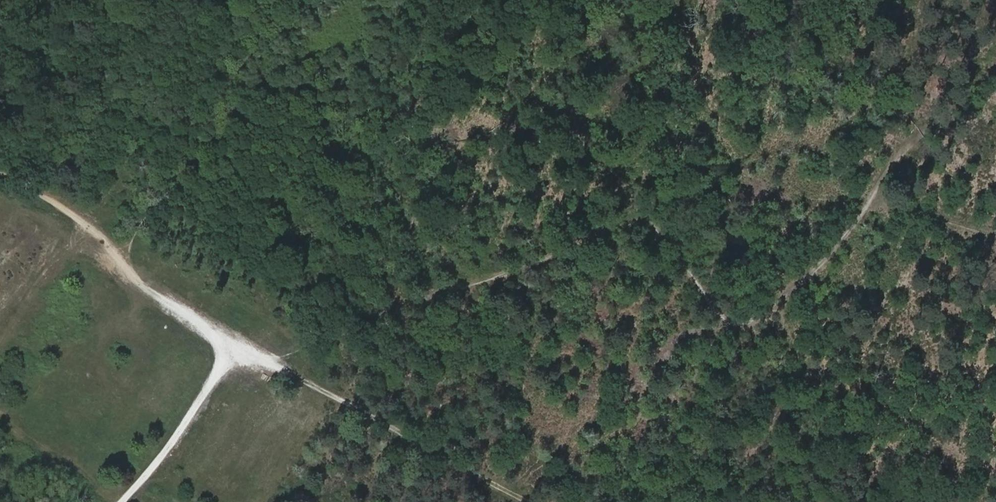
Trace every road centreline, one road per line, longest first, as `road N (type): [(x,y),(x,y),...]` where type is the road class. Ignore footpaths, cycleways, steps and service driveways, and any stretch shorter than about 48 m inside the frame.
road 1 (track): [(995,64),(917,136),(820,265),(748,325),(722,314),(666,233),(635,221),(263,359)]
road 2 (track): [(534,501),(236,346)]
road 3 (track): [(124,264),(291,0)]
road 4 (track): [(236,346),(134,277),(64,208),(0,174)]
road 5 (track): [(784,297),(797,346),(975,460),(995,482)]
road 6 (track): [(121,501),(169,448),(236,346)]

